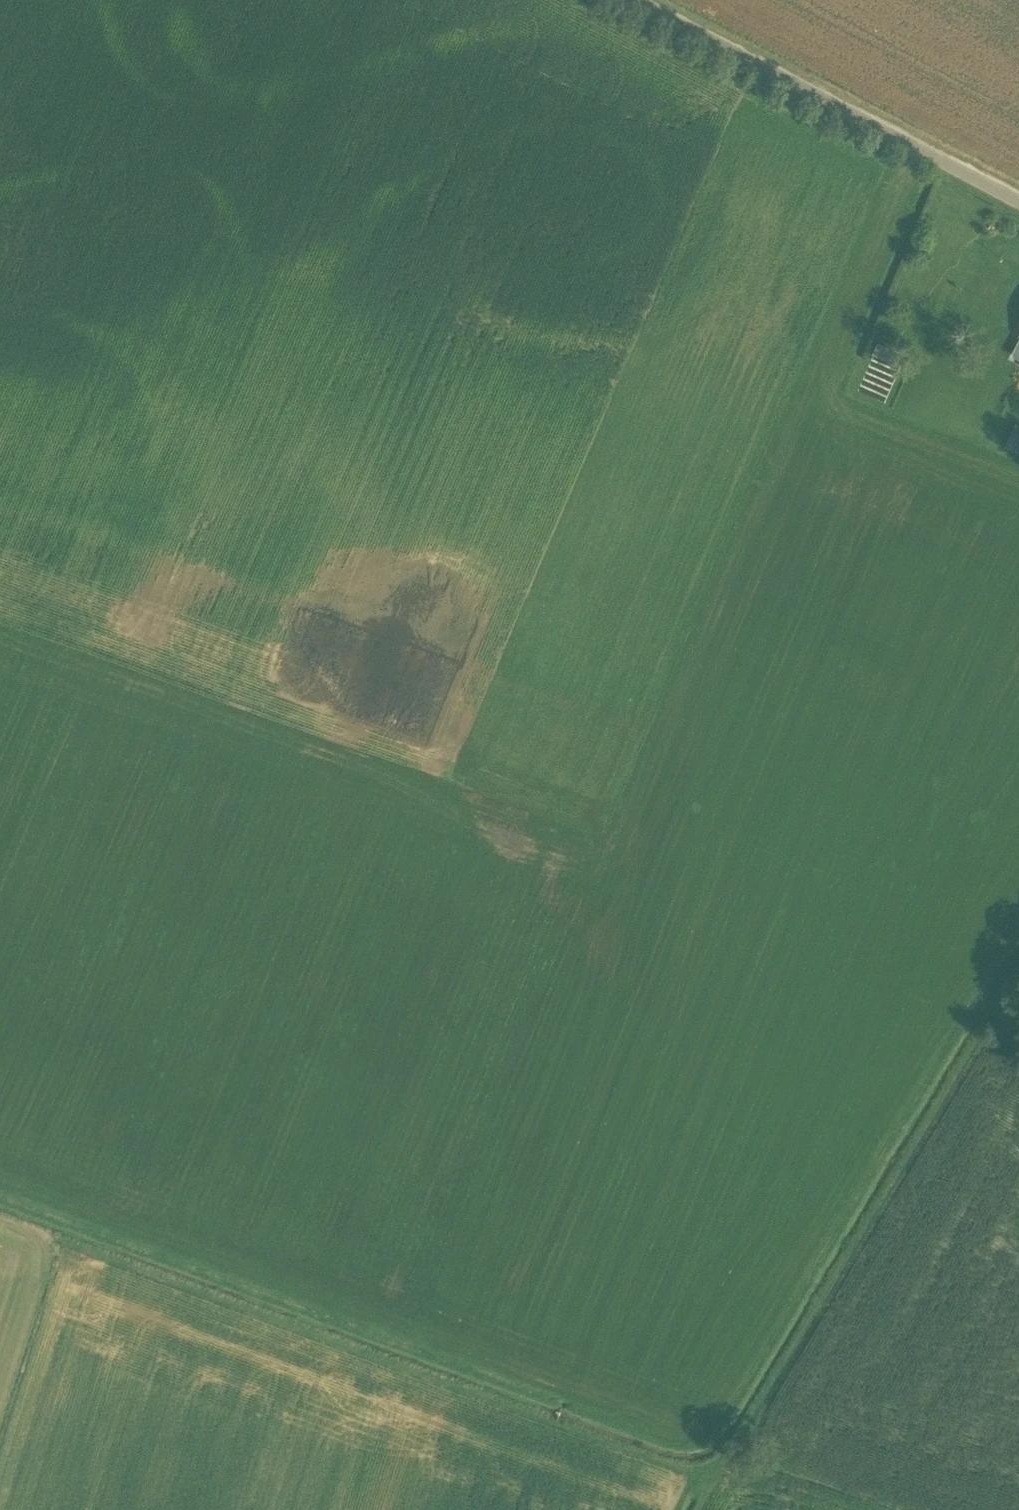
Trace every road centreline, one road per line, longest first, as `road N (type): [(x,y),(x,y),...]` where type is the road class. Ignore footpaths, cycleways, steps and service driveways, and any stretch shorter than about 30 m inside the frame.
road 1 (unclassified): [(1018,198),(638,0)]

